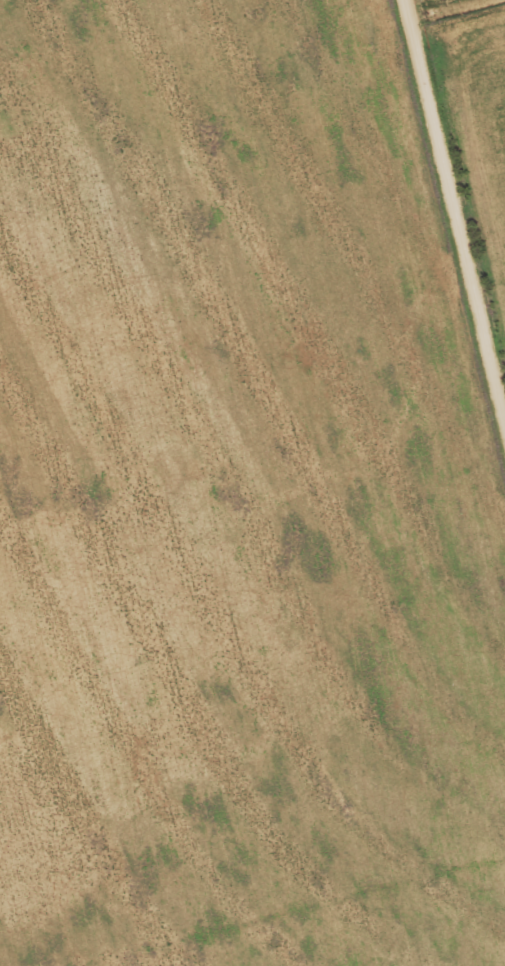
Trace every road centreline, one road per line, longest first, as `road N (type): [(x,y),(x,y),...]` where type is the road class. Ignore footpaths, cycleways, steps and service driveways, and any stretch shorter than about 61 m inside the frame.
road 1 (residential): [(504,496),(389,0)]

